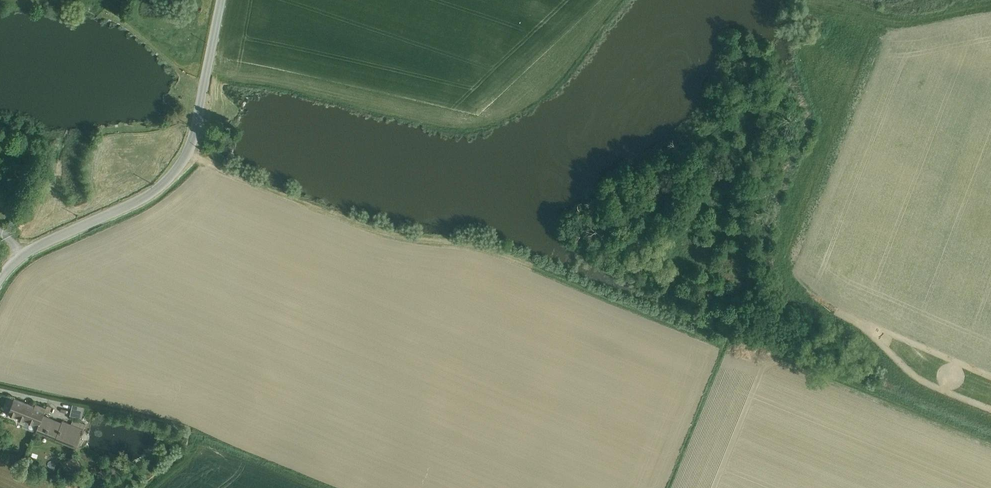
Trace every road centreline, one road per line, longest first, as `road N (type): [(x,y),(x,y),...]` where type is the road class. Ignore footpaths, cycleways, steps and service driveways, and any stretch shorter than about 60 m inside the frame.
road 1 (track): [(747,110),(744,159),(723,211),(740,249),(740,290),(712,338),(495,255),(365,231),(187,153)]
road 2 (unclassified): [(0,279),(31,250),(146,197),(178,169),(193,137),(221,0)]
road 3 (track): [(990,449),(764,353)]

